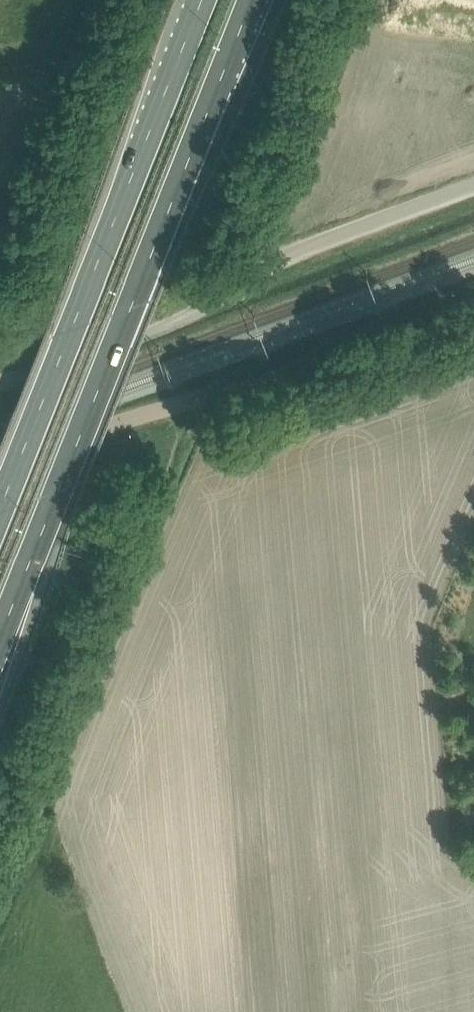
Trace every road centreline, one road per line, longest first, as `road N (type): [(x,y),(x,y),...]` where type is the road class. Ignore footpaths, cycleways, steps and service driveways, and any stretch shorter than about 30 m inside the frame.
road 1 (motorway): [(0,637),(252,0)]
road 2 (motorway): [(199,0),(0,508)]
road 3 (unclassified): [(0,386),(199,317),(276,264),(473,191)]

